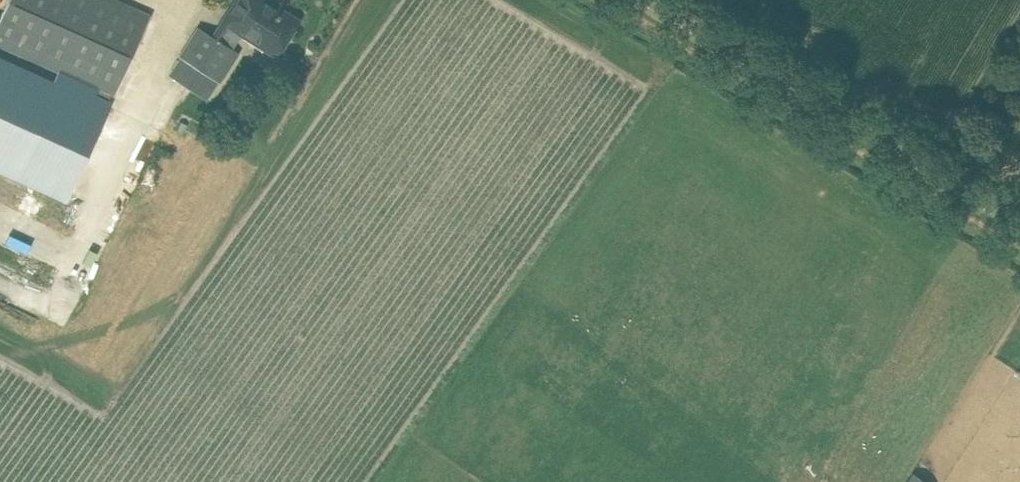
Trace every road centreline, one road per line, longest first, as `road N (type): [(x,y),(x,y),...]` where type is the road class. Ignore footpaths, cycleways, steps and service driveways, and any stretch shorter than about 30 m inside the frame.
road 1 (tertiary): [(1019,218),(657,0)]

